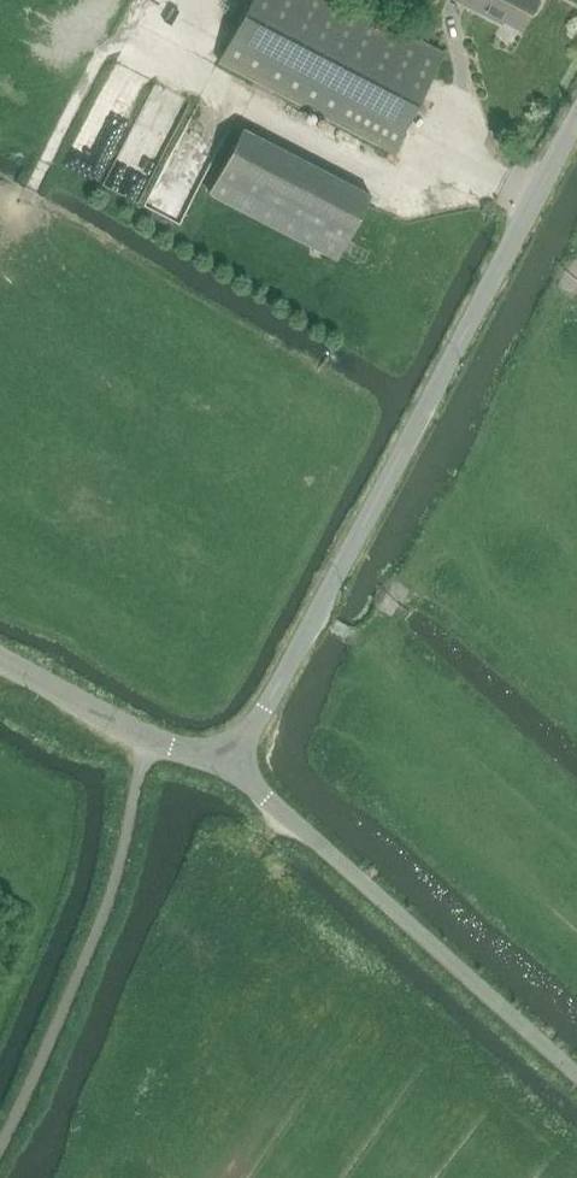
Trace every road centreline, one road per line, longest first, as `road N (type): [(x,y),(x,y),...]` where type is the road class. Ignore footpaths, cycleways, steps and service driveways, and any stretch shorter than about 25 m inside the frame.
road 1 (unclassified): [(229,768),(576,127)]
road 2 (unclassified): [(576,1070),(229,768)]
road 3 (unclassified): [(229,768),(152,744),(0,660)]

